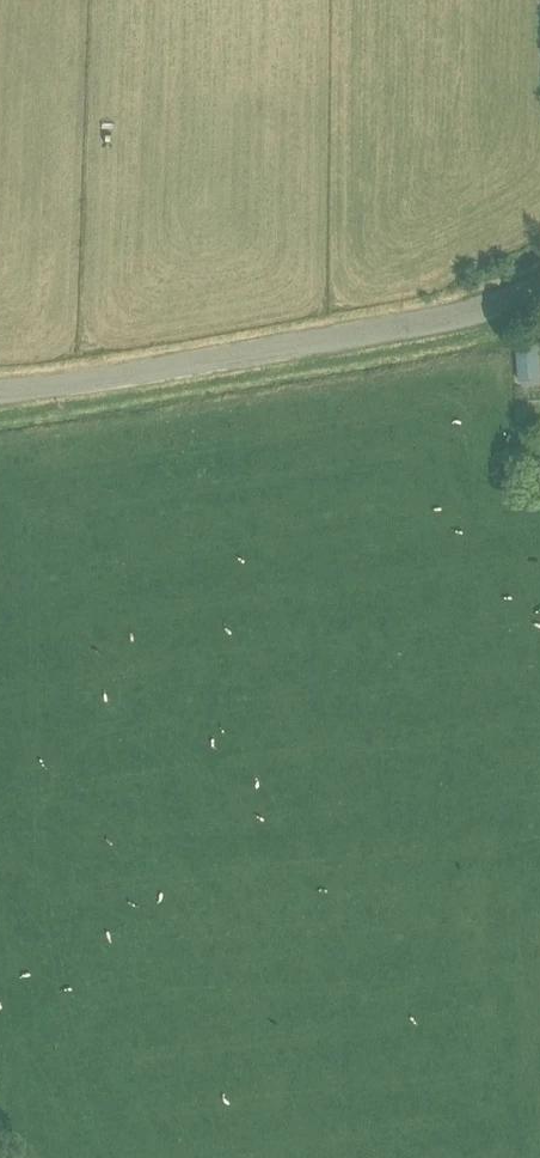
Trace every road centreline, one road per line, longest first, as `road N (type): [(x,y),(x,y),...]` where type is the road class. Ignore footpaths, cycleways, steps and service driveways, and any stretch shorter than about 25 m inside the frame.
road 1 (tertiary): [(539,287),(454,317),(0,392)]

